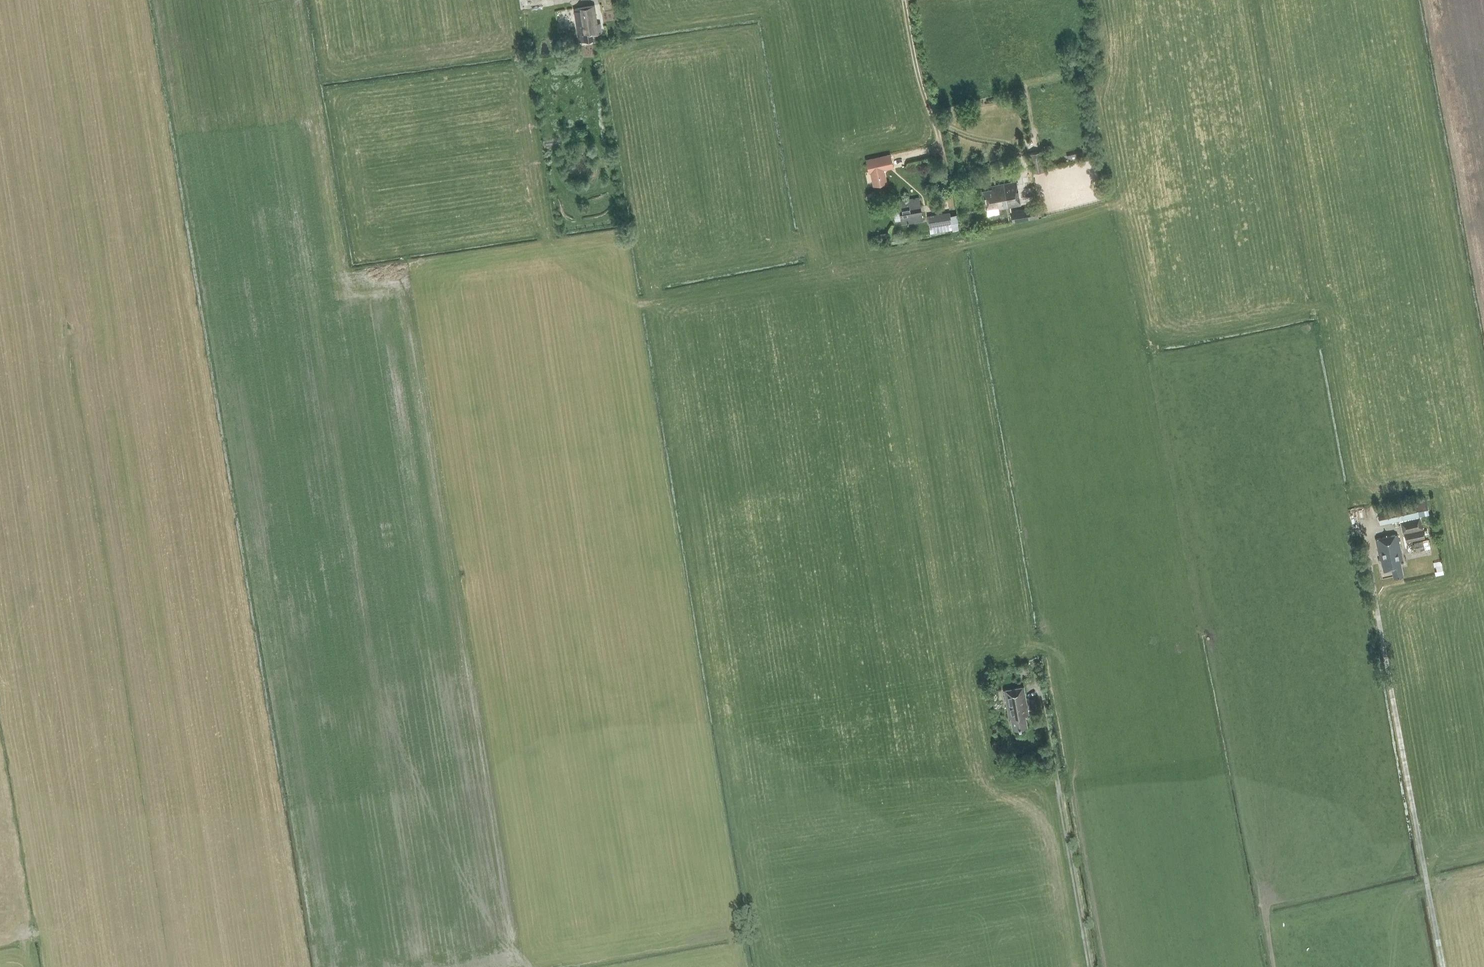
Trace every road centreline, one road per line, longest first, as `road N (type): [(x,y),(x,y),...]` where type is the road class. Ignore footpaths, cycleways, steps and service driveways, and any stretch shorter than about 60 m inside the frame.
road 1 (track): [(1441,966),(1374,586)]
road 2 (track): [(1089,966),(1035,664)]
road 3 (track): [(932,118),(904,0)]

